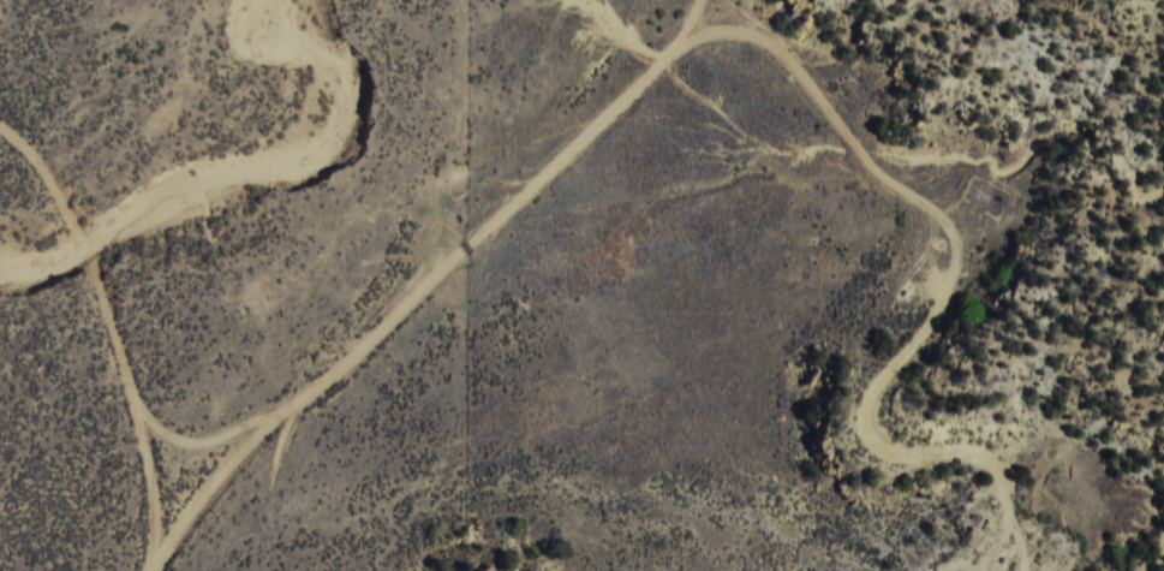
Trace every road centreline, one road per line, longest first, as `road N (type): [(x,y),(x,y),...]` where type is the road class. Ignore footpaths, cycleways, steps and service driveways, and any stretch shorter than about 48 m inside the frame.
road 1 (residential): [(203,546),(350,349),(628,94),(687,0)]
road 2 (residential): [(0,97),(22,99),(91,161),(141,295),(203,546),(184,570)]
road 3 (residential): [(556,160),(926,182),(947,208),(947,242),(894,296)]
road 4 (residential): [(699,0),(744,173)]
road 5 (residential): [(177,438),(298,418)]

